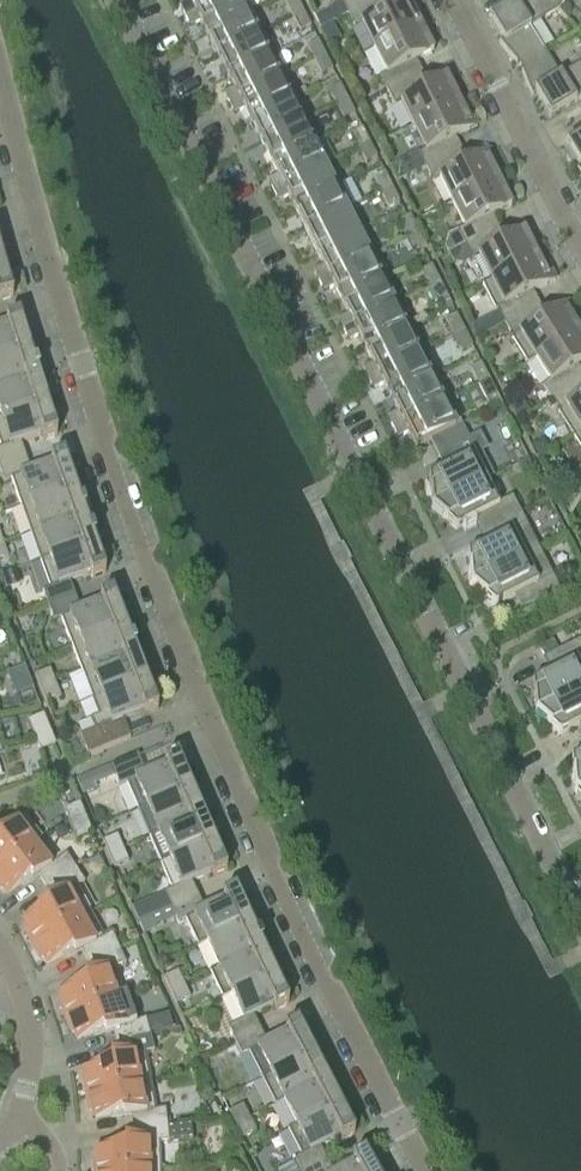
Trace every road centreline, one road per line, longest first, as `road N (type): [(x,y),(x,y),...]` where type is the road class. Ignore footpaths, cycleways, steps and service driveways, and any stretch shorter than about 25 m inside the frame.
road 1 (residential): [(428,1170),(336,1000),(88,397),(41,266),(0,90)]
road 2 (residential): [(114,0),(580,912)]
road 3 (residential): [(580,233),(461,0)]
road 4 (residential): [(22,1116),(33,1056),(28,1005),(0,949)]

